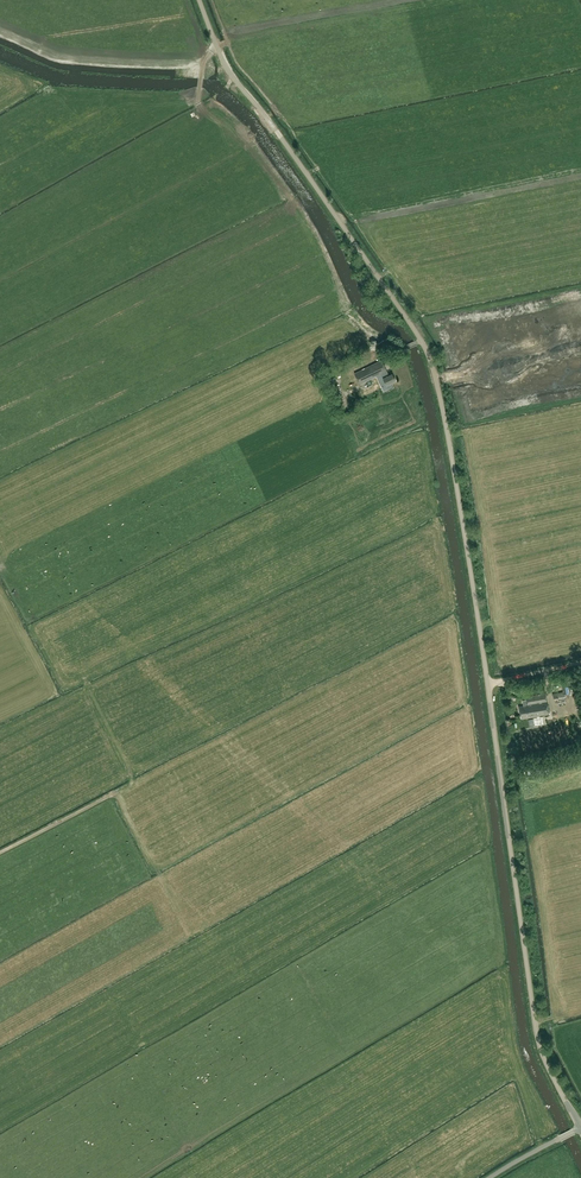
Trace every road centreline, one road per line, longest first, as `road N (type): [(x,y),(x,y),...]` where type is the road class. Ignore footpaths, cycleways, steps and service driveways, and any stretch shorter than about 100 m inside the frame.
road 1 (unclassified): [(579,1129),(541,1048),(483,654),(425,344),(311,174),(227,71),(199,0)]

